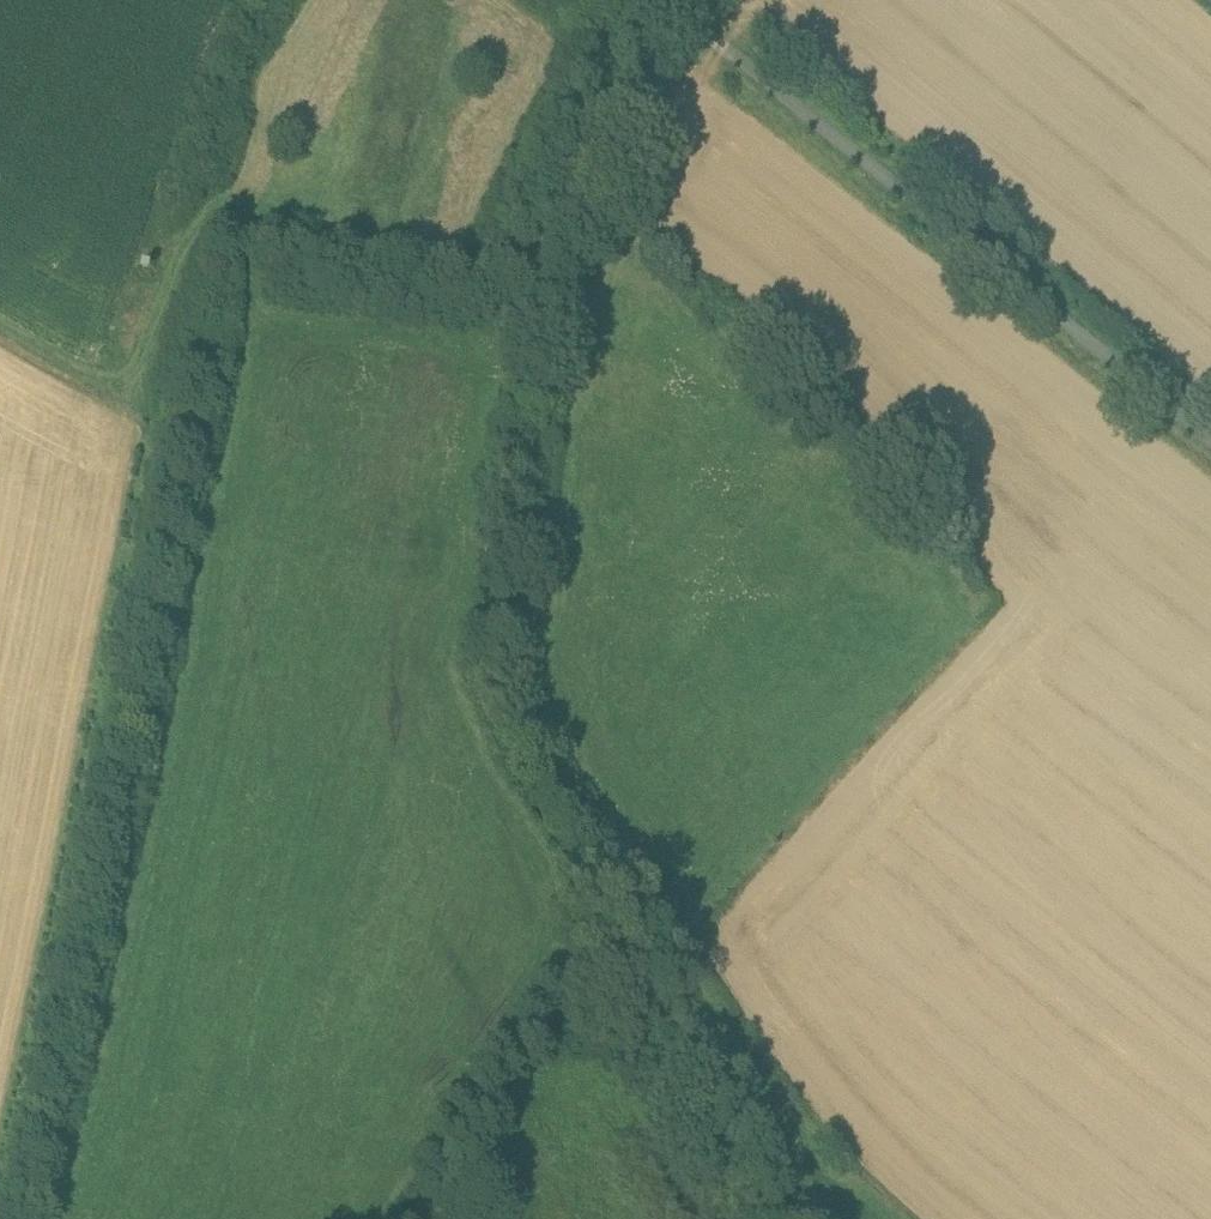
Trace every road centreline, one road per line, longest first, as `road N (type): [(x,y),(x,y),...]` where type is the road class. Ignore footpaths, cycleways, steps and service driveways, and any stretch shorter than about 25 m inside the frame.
road 1 (track): [(0,322),(108,385),(160,369),(203,225)]

